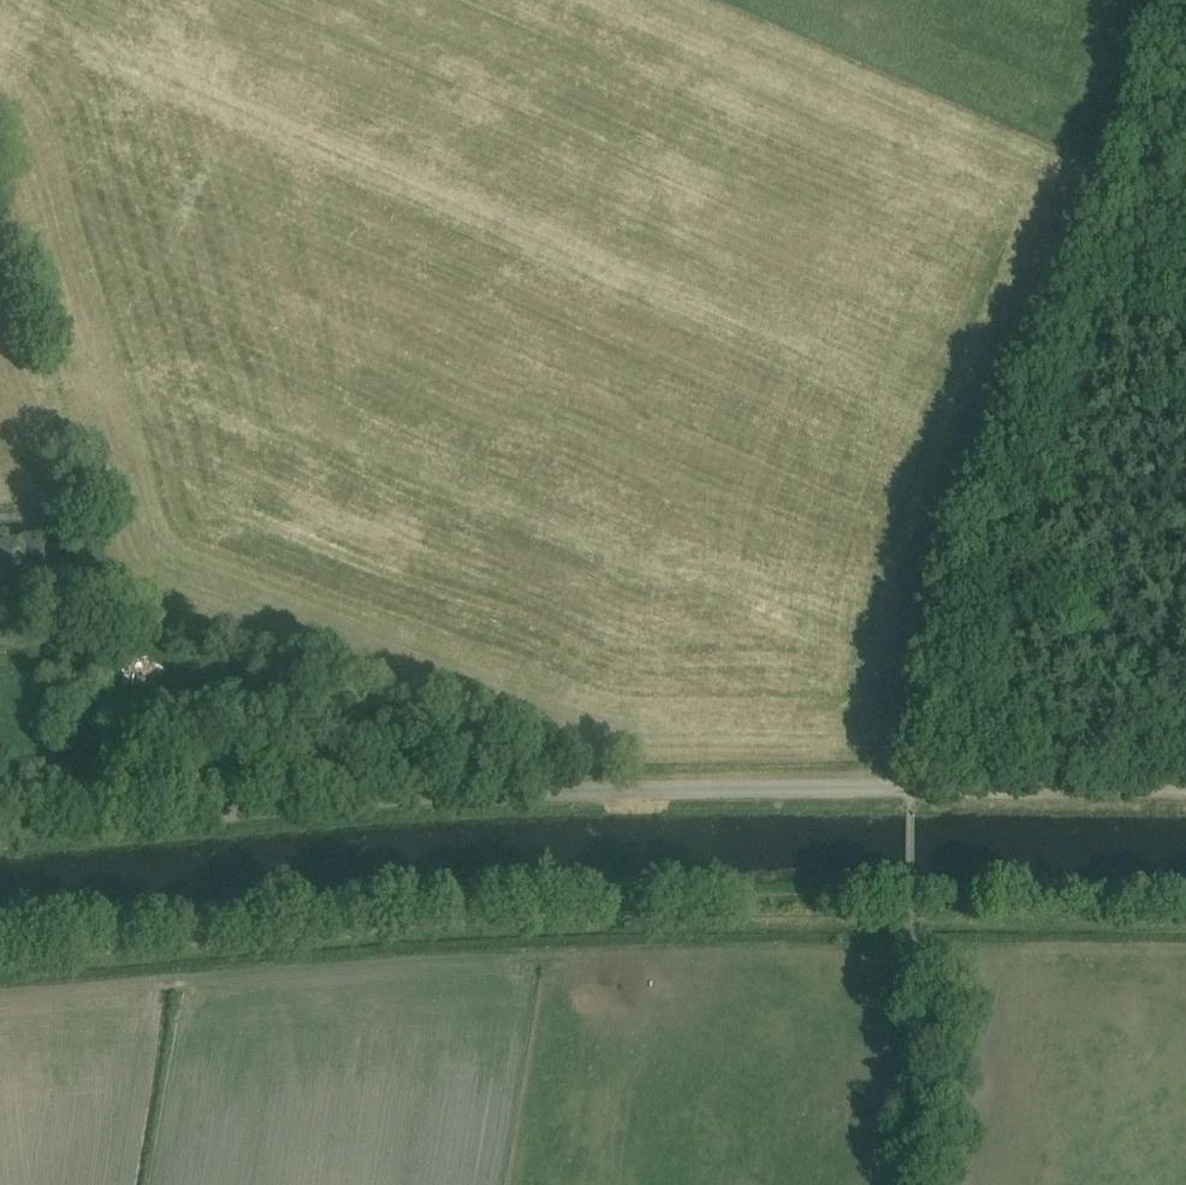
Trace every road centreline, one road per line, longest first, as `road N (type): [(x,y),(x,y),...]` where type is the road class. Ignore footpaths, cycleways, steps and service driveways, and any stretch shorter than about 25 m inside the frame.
road 1 (unclassified): [(911,789),(414,797),(76,825),(0,822)]
road 2 (track): [(911,789),(961,541),(1095,208),(1163,0)]
road 3 (track): [(1185,792),(958,790)]

